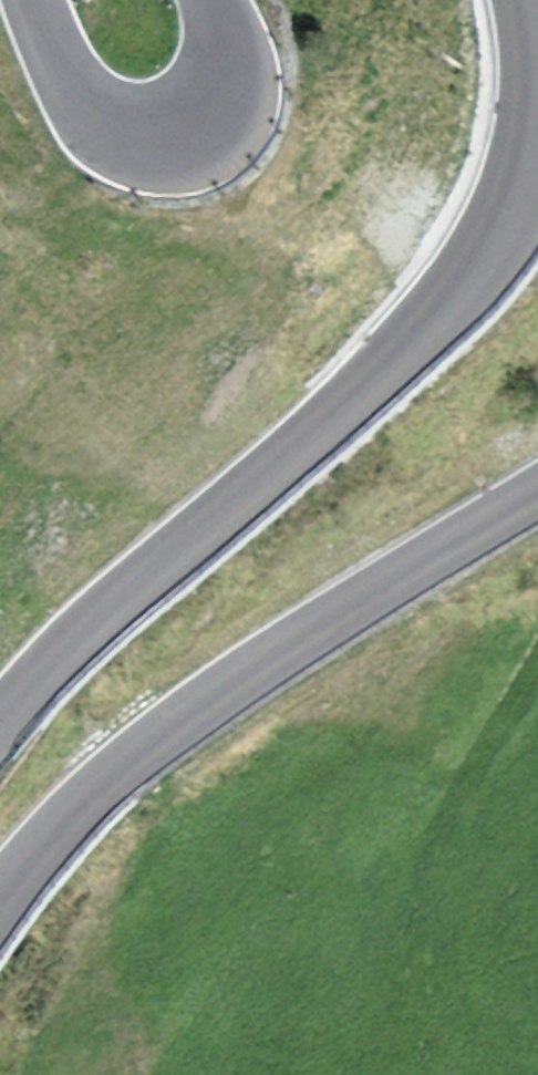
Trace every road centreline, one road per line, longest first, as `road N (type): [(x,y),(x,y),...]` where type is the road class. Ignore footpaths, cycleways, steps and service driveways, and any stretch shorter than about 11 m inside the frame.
road 1 (tertiary): [(0,722),(72,642),(436,317),(505,226),(537,138)]
road 2 (tertiary): [(537,491),(147,746),(77,808),(0,900)]
road 3 (tertiary): [(212,0),(228,51),(224,96),(197,127),(152,135),(128,131),(86,101),(35,0)]

